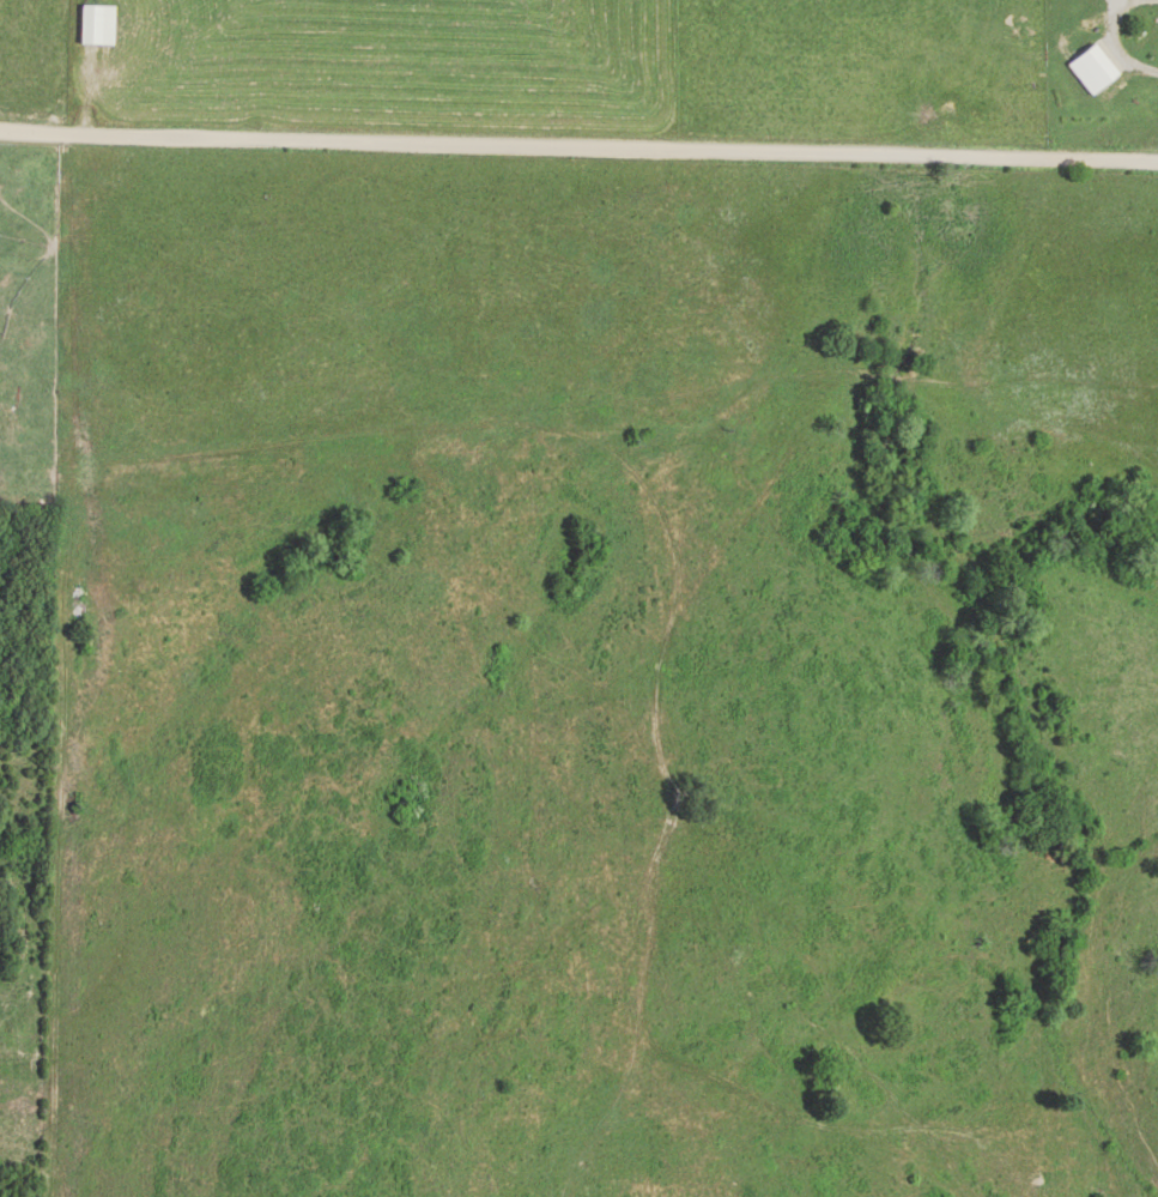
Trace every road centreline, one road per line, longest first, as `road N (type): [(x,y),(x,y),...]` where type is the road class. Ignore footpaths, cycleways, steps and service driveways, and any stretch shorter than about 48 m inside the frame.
road 1 (residential): [(0,130),(457,156),(717,143),(1157,160)]

